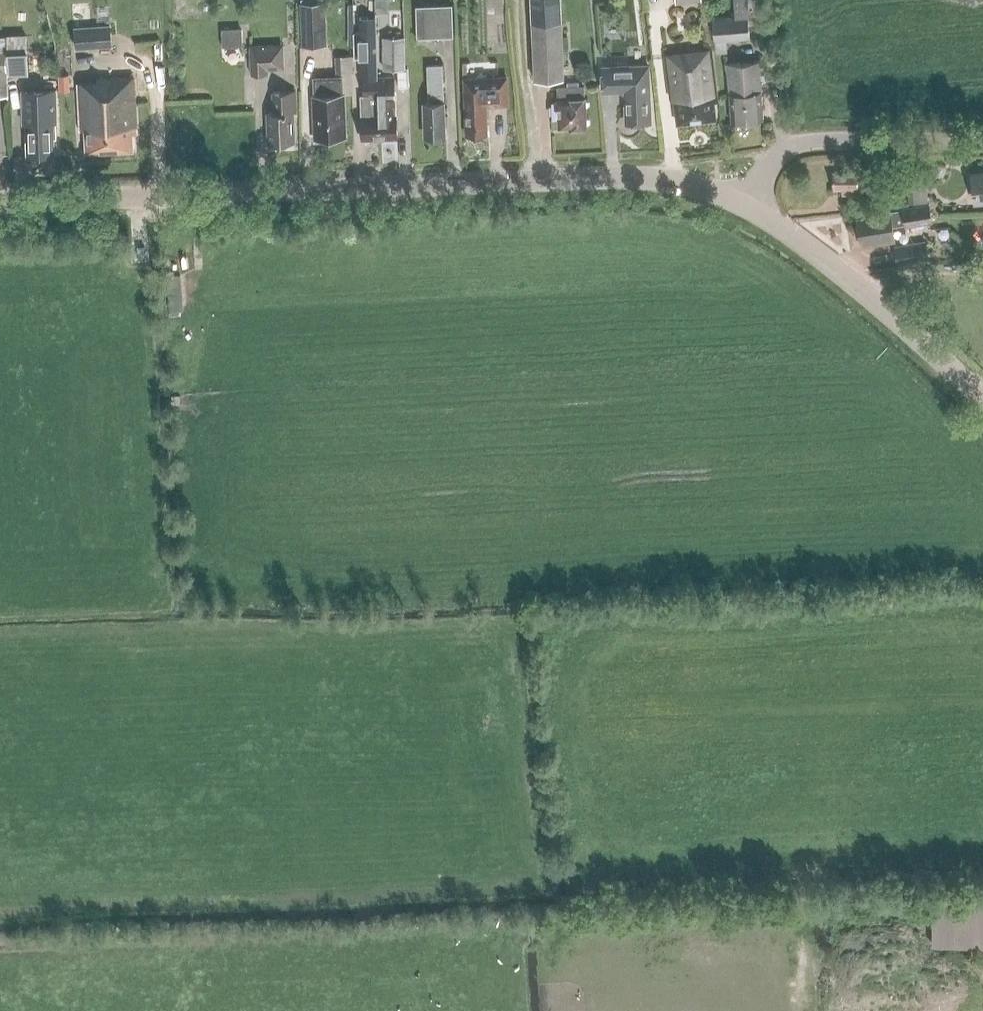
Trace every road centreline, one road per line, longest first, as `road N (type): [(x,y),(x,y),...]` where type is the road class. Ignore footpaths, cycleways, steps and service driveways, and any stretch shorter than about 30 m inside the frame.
road 1 (tertiary): [(0,206),(623,178),(663,179),(744,207)]
road 2 (unclassified): [(982,400),(803,245),(744,207)]
road 3 (tertiary): [(744,207),(773,162),(794,146),(858,139),(982,144)]

